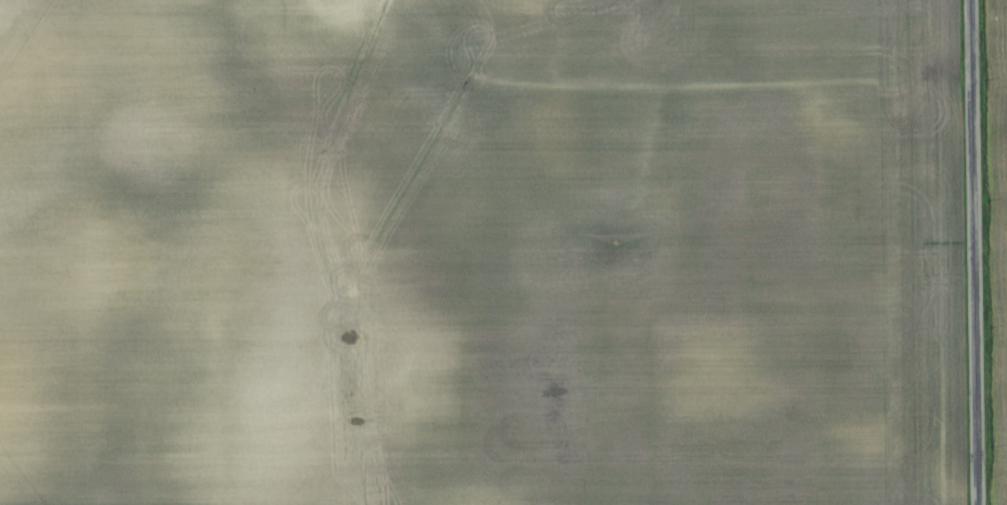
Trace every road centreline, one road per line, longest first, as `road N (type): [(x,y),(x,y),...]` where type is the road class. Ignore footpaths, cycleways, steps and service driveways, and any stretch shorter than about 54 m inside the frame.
road 1 (residential): [(969,504),(962,0)]

